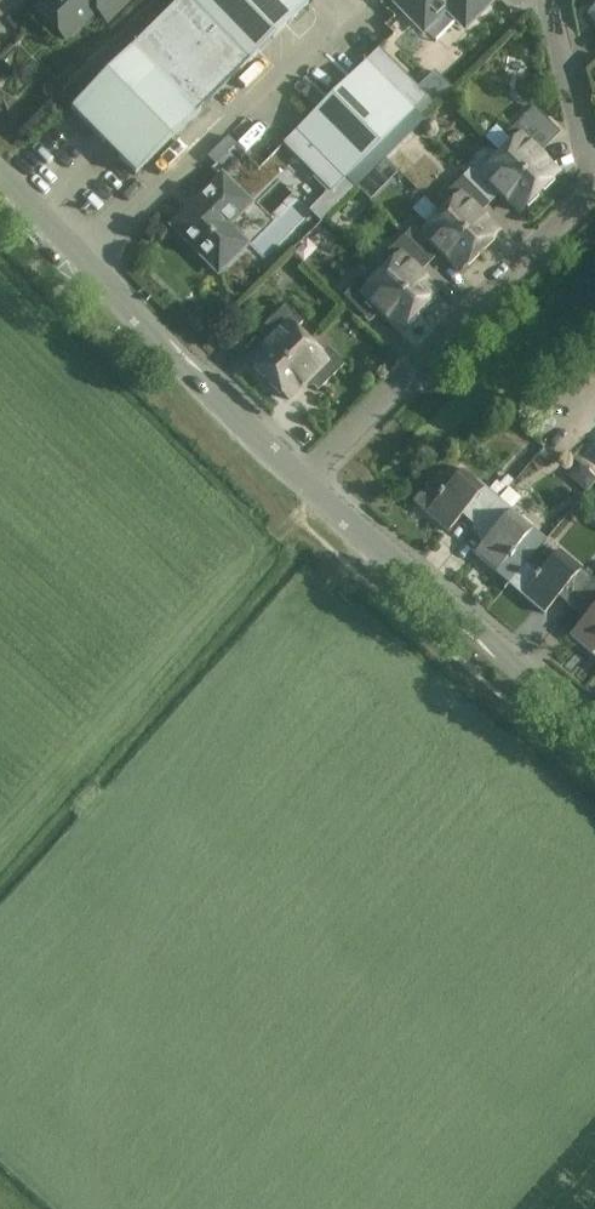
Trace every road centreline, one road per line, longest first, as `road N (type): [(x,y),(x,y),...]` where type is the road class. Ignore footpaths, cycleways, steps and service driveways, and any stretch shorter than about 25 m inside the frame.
road 1 (unclassified): [(308,485),(0,178)]
road 2 (residential): [(308,485),(594,190)]
road 3 (unclassified): [(594,728),(308,485)]
road 4 (residential): [(594,179),(555,0)]

